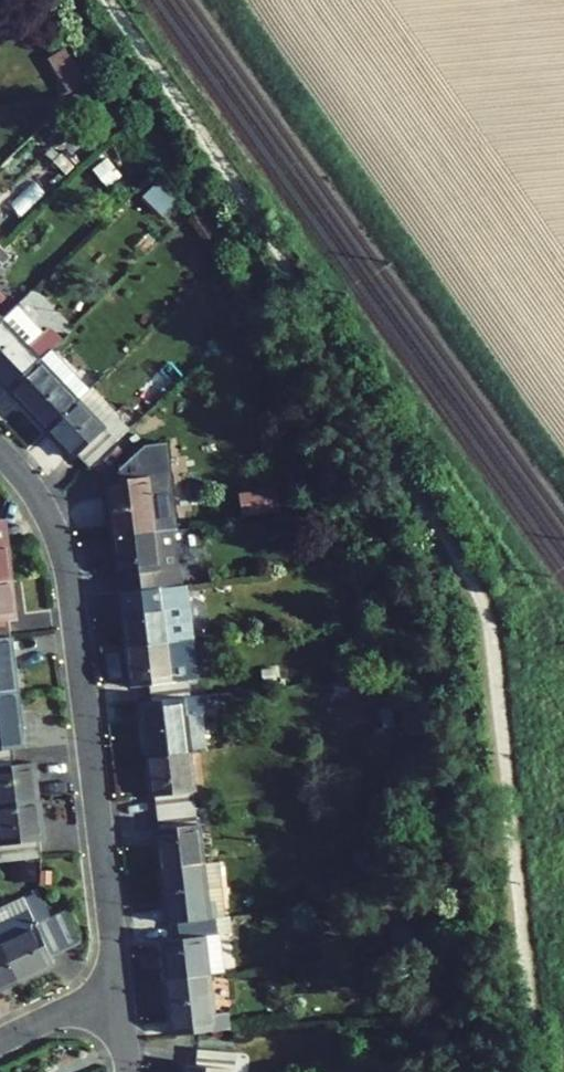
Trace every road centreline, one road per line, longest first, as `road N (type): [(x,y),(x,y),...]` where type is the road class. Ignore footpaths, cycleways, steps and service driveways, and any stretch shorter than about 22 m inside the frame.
road 1 (residential): [(0,453),(36,495),(65,554),(117,987)]
road 2 (residential): [(0,1042),(117,987)]

